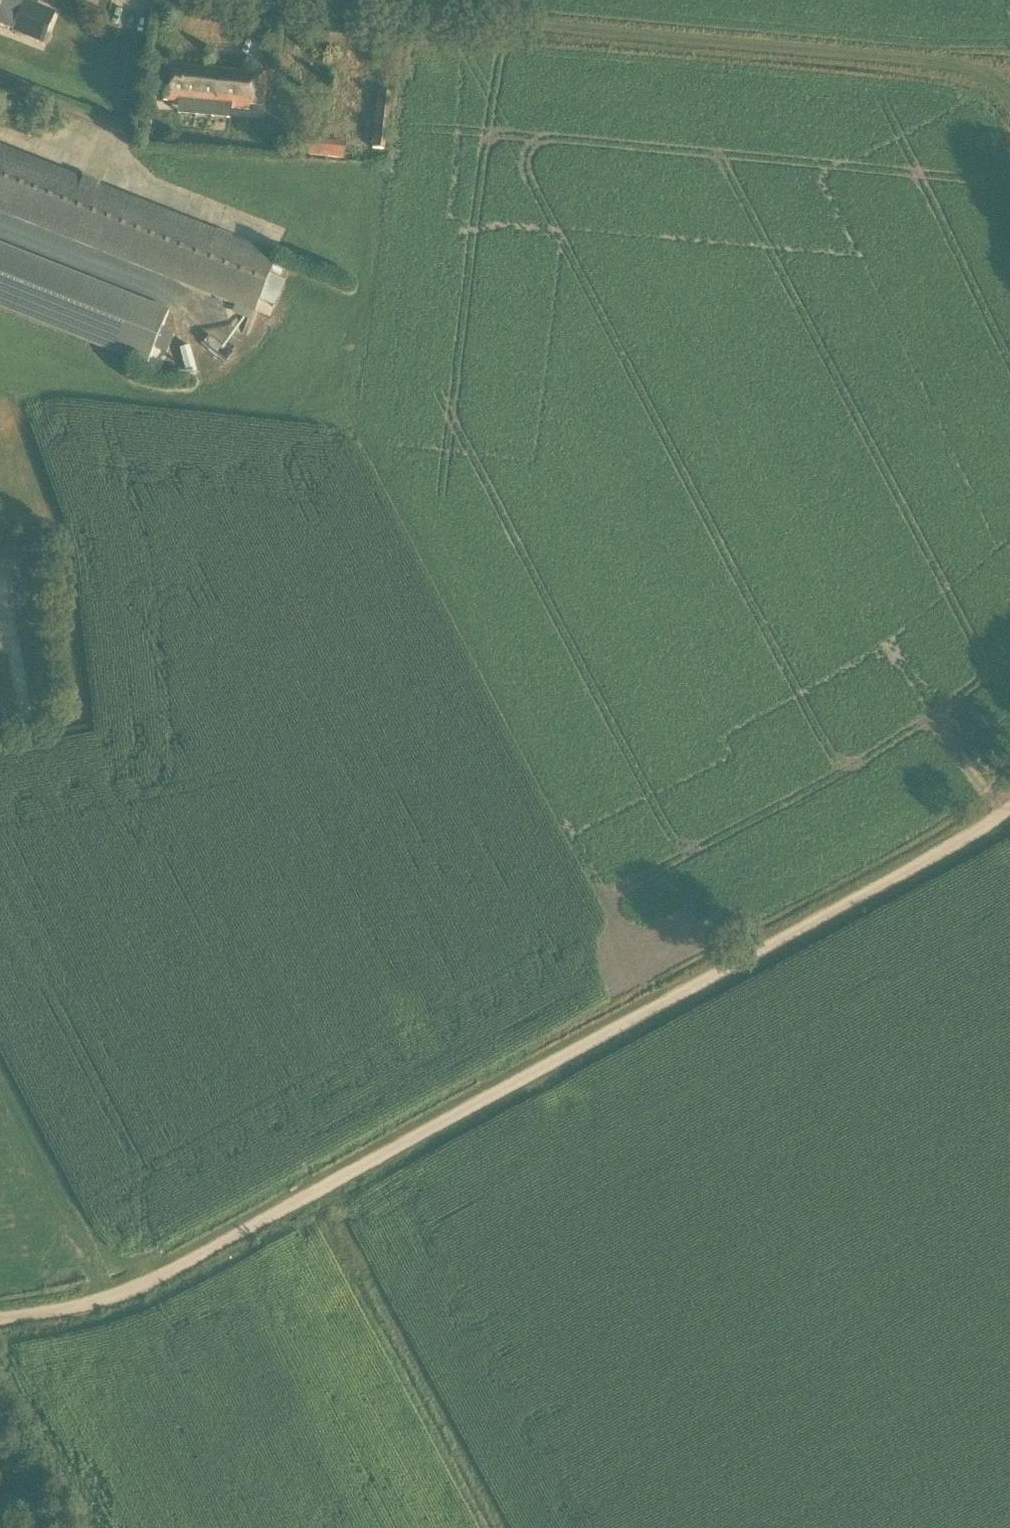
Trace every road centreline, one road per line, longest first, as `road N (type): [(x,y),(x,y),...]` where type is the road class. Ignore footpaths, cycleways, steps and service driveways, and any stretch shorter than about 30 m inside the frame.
road 1 (track): [(0,1329),(68,1322),(152,1290),(397,1146),(1009,819)]
road 2 (track): [(1009,93),(986,74),(949,63),(307,0)]

